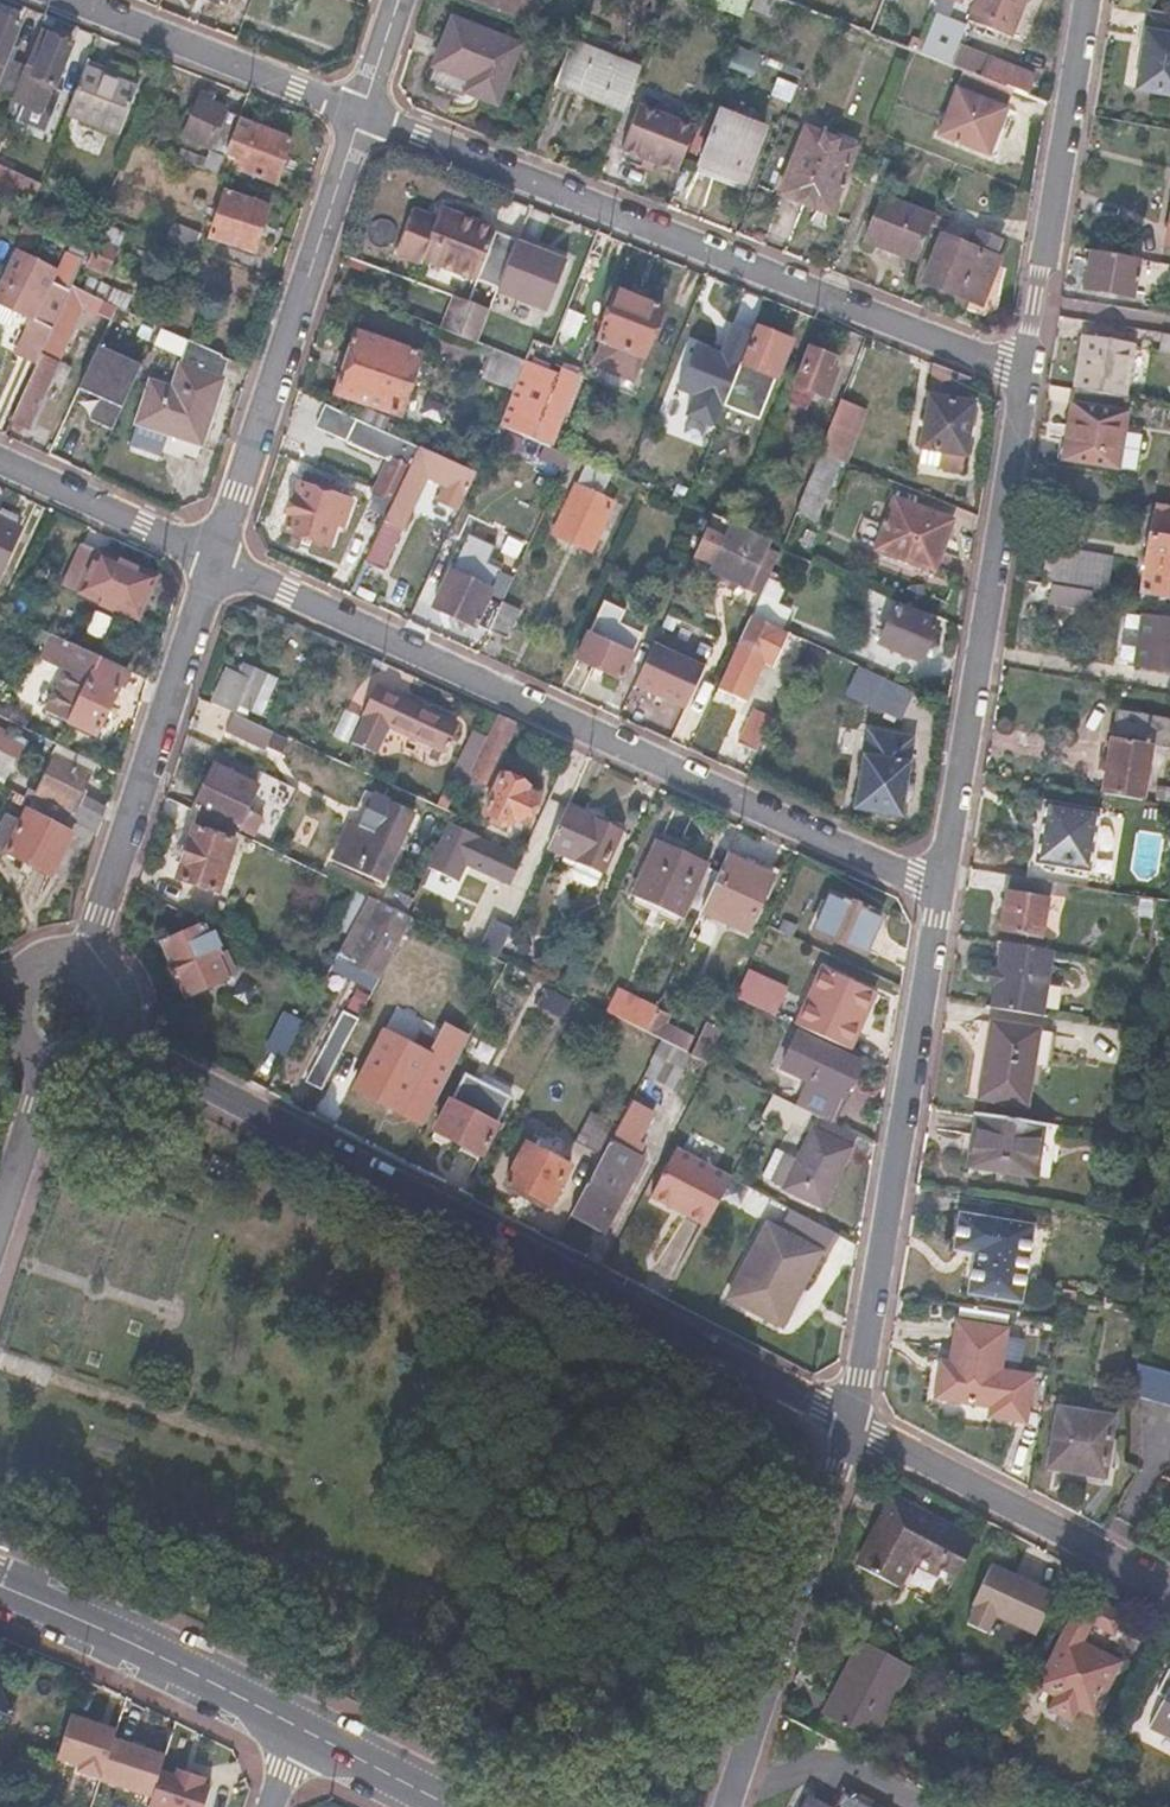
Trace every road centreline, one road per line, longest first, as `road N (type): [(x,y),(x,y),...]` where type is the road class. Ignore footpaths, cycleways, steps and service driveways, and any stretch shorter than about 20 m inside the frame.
road 1 (residential): [(851,1425),(132,1039)]
road 2 (residential): [(941,885),(215,561)]
road 3 (residential): [(1023,374),(365,110)]
road 4 (residential): [(851,1425),(941,885)]
road 5 (residential): [(941,885),(1023,374)]
road 6 (residential): [(215,561),(365,110)]
road 7 (residential): [(93,945),(215,561)]
road 8 (residential): [(730,1806),(851,1425)]
road 9 (residential): [(1023,374),(1084,0)]
road 10 (residential): [(1169,1591),(851,1425)]
road 11 (primary): [(297,1722),(0,1583)]
road 12 (residential): [(365,110),(80,0)]
road 13 (residential): [(215,561),(0,462)]
road 14 (primary): [(455,1806),(297,1722)]
road 15 (residential): [(0,1218),(48,1072)]

